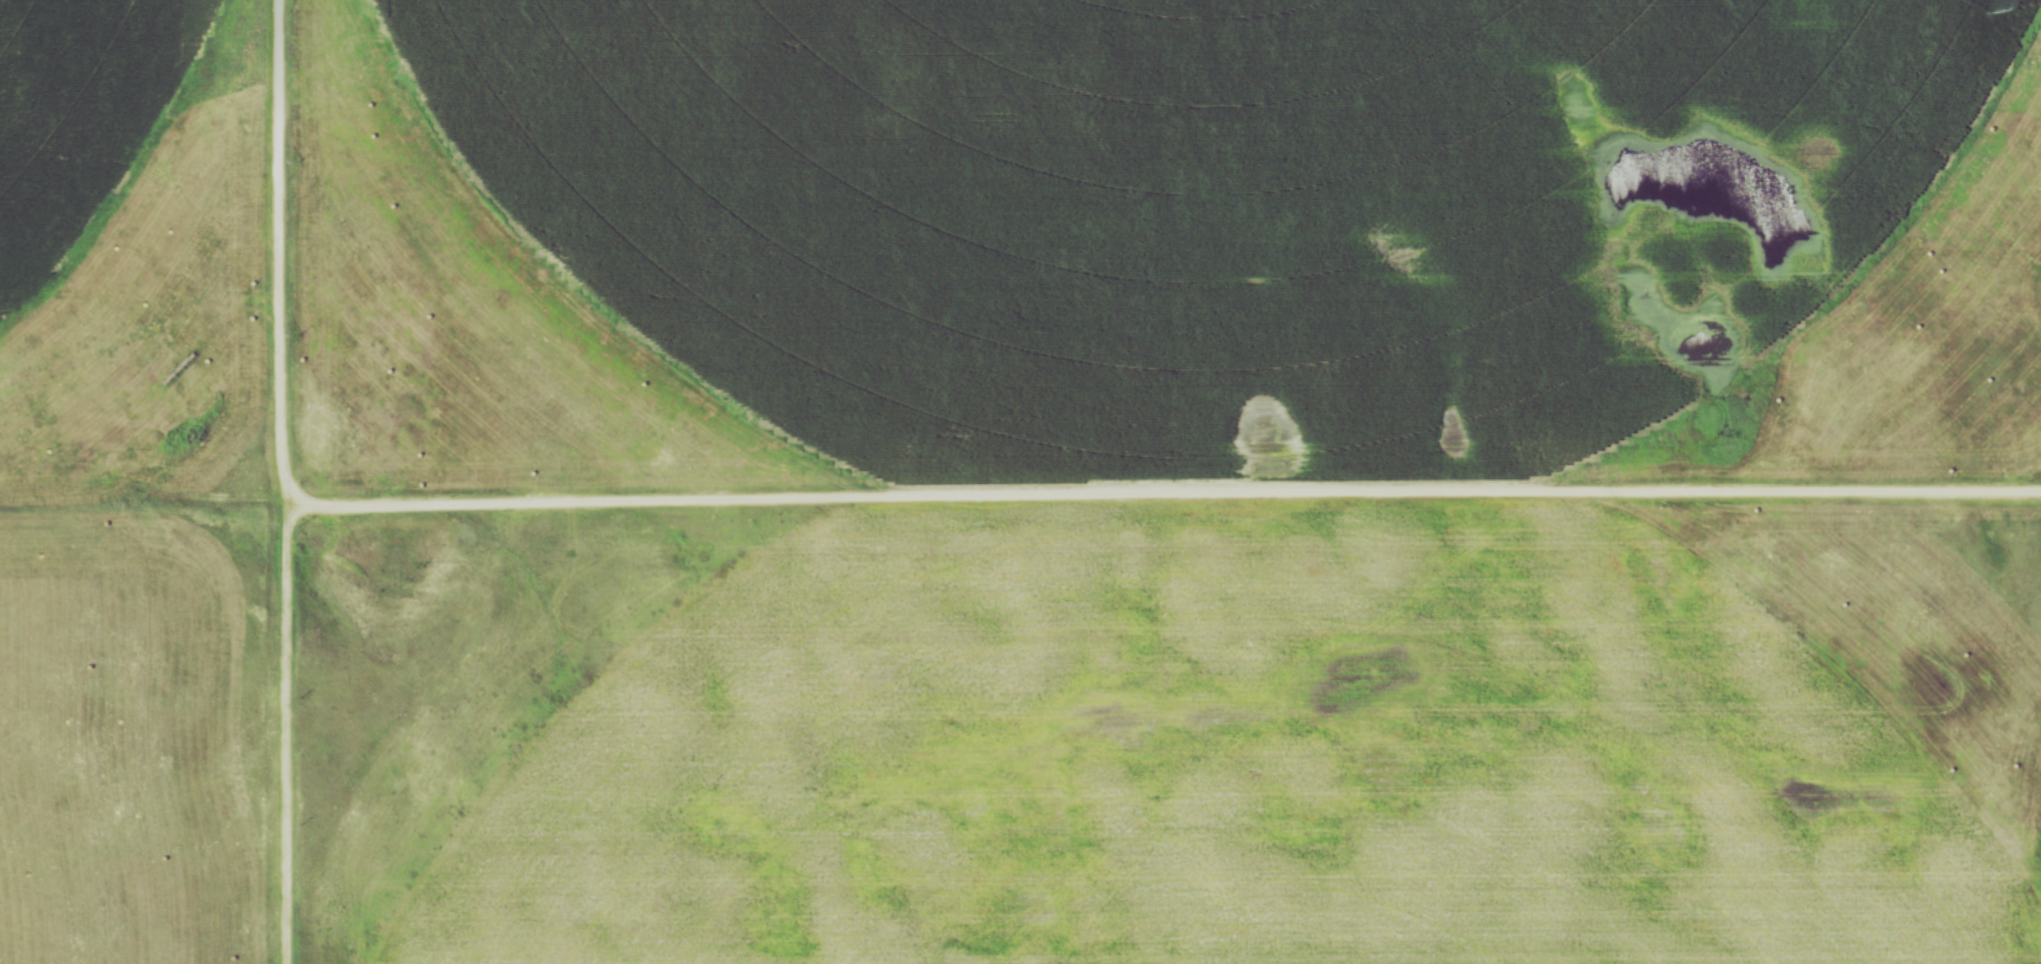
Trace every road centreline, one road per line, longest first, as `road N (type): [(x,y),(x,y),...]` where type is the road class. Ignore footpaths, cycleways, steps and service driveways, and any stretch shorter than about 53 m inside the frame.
road 1 (residential): [(288,963),(277,0)]

